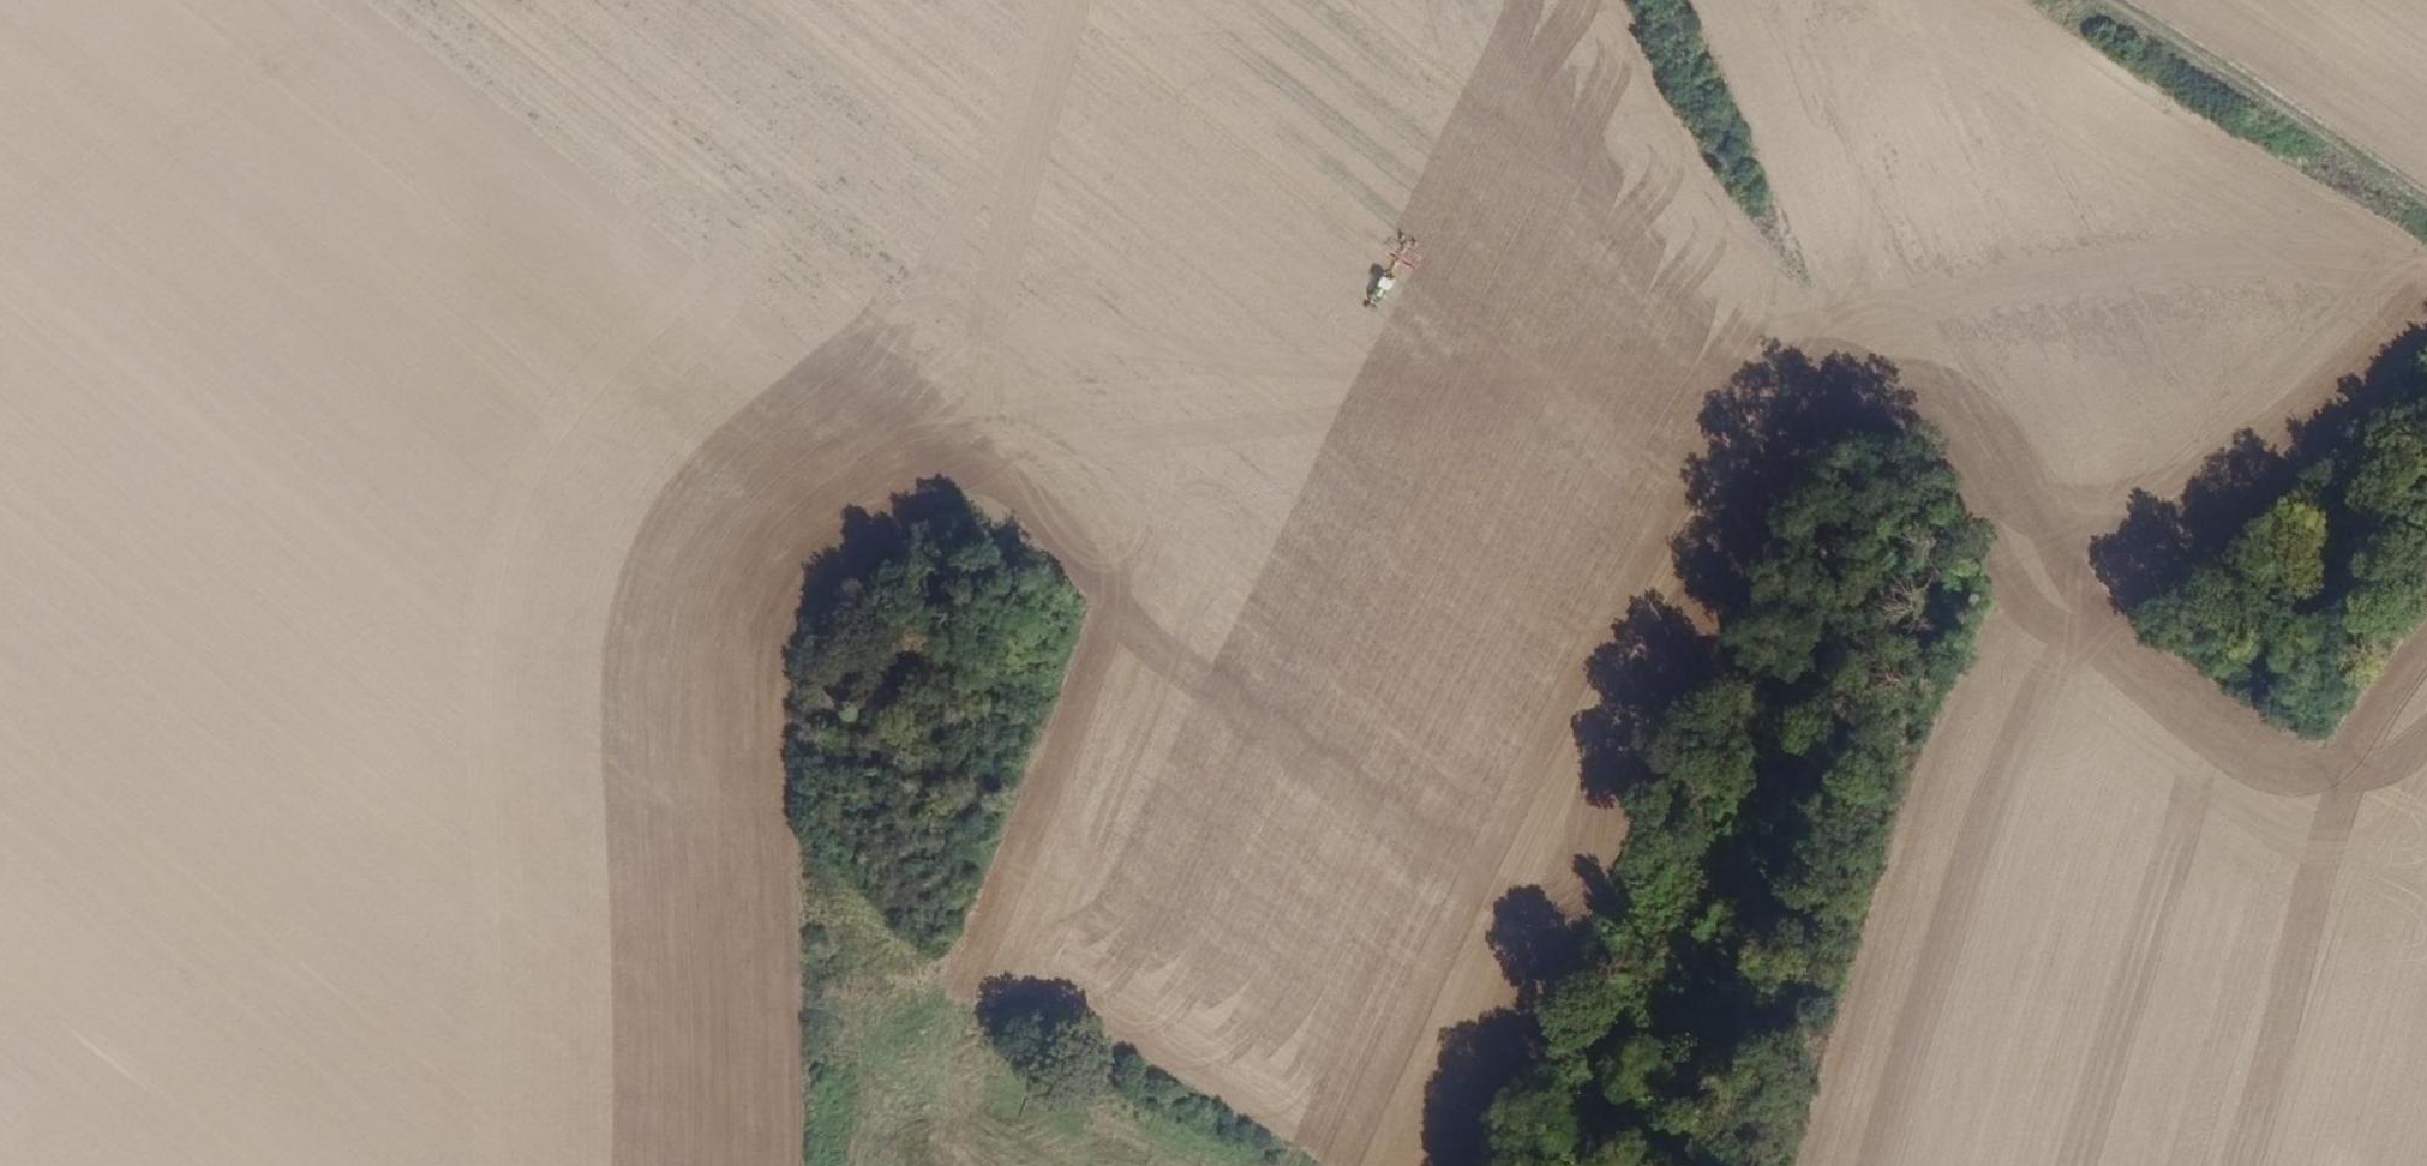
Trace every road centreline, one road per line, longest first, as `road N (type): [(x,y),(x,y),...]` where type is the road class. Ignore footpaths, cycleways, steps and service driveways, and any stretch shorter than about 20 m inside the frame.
road 1 (track): [(2426,203),(2105,0)]

